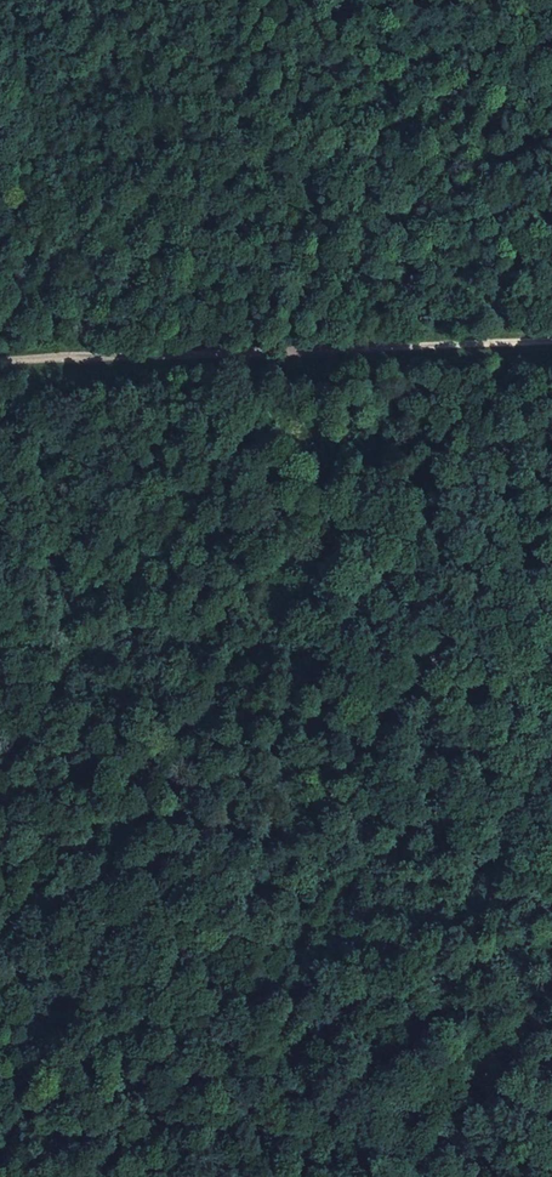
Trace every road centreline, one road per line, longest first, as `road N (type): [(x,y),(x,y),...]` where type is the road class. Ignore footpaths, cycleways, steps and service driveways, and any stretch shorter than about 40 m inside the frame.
road 1 (track): [(0,364),(551,342)]

